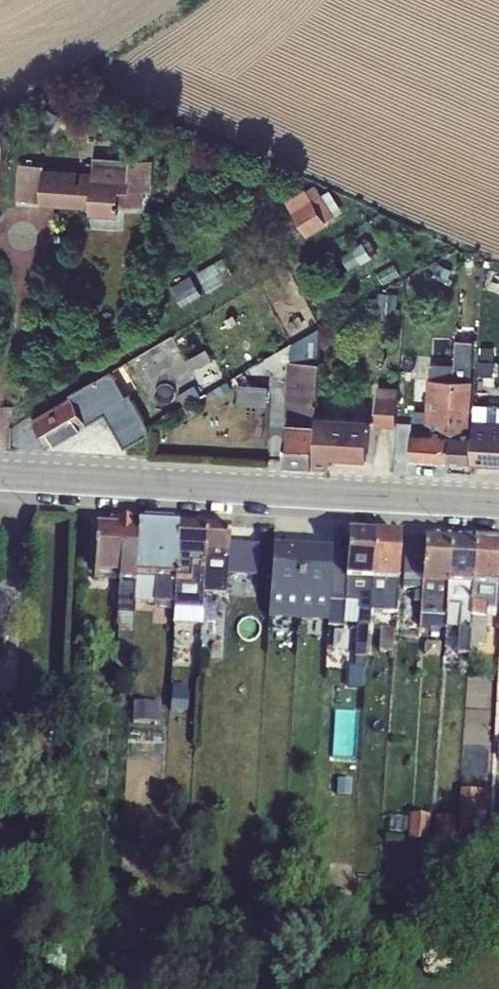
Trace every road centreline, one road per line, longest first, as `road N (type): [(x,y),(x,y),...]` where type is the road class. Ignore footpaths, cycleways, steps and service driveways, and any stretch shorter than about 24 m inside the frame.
road 1 (secondary): [(0,475),(498,502)]

